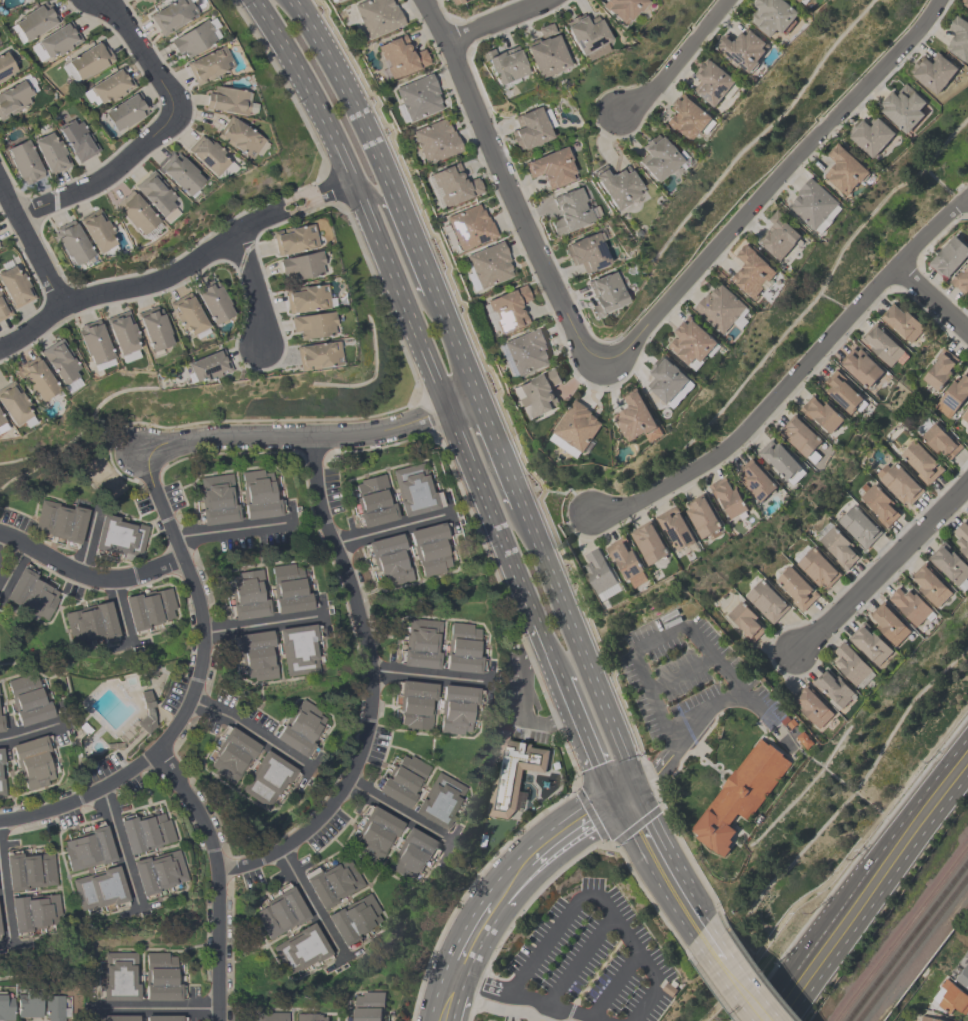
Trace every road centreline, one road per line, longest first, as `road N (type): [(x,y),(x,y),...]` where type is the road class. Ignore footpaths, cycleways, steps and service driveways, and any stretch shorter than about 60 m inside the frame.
road 1 (secondary): [(254,0),(332,138),(536,621)]
road 2 (residential): [(314,435),(319,503),(370,668),(367,732),(335,800),(305,832),(262,858),(217,871)]
road 3 (residential): [(937,0),(621,354),(597,367)]
road 4 (residential): [(591,514),(632,504),(707,461),(967,194)]
road 5 (residential): [(597,367),(570,327),(425,0)]
road 6 (residential): [(157,750),(190,698),(203,631),(193,583),(138,447)]
road 7 (primary): [(967,735),(777,991)]
road 8 (residential): [(62,303),(138,290),(233,234),(351,184)]
road 9 (residential): [(138,447),(371,431),(446,409)]
road 10 (primary): [(792,1011),(967,773)]
road 11 (residential): [(216,1020),(211,840),(157,750)]
road 12 (secondary): [(550,576),(448,329)]
road 13 (residential): [(795,650),(967,481)]
road 14 (secondary): [(636,787),(550,576)]
road 15 (secondary): [(392,194),(348,97),(289,0)]
road 16 (secondary): [(550,576),(471,421),(446,409)]
road 17 (residential): [(0,533),(96,578),(127,578),(182,557)]
road 18 (residential): [(174,114),(93,181),(18,219)]
road 19 (secondary): [(448,329),(427,310),(380,203),(351,184)]
road 20 (residential): [(0,820),(80,797),(157,750)]
road 21 (secondary): [(612,801),(683,923),(703,933)]
road 22 (residential): [(621,115),(652,92),(725,0)]
road 23 (primary): [(612,801),(554,842),(496,902)]
road 24 (secondary): [(448,329),(392,194)]
road 25 (residential): [(97,0),(162,84),(174,114)]
road 26 (secondary): [(701,907),(636,787)]
road 27 (secondary): [(560,678),(612,801)]
road 28 (residential): [(62,303),(0,186)]
road 29 (residential): [(299,764),(190,698)]
road 30 (residential): [(136,907),(102,787)]
road 31 (residential): [(340,956),(280,849)]
road 32 (residential): [(94,1007),(216,1007)]
road 33 (residential): [(450,843),(346,781)]

